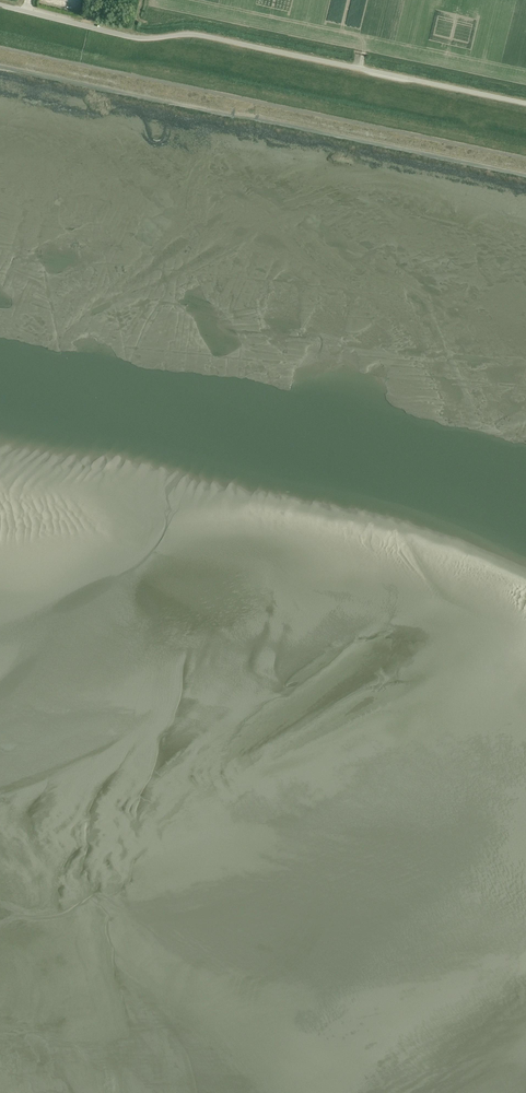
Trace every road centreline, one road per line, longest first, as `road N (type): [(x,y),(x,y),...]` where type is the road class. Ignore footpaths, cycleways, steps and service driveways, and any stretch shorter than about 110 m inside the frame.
road 1 (unclassified): [(525,104),(198,35),(129,37),(0,5)]

